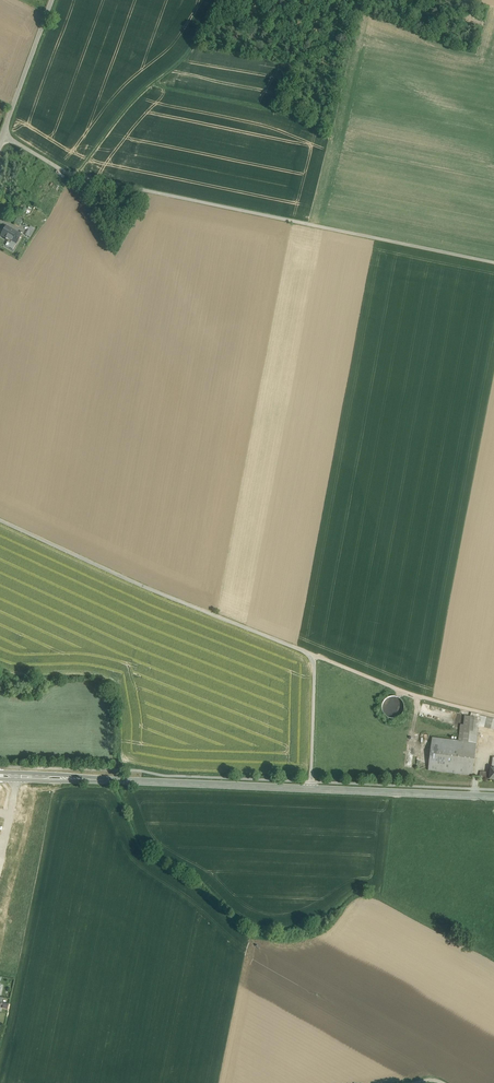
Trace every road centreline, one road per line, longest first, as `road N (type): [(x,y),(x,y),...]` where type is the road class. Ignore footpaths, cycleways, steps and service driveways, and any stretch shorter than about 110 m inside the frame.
road 1 (unclassified): [(493,262),(71,175),(3,135)]
road 2 (tertiary): [(0,776),(493,797)]
road 3 (track): [(312,789),(316,657),(0,520)]
road 4 (track): [(493,715),(396,690),(316,657)]
road 5 (unclassified): [(3,135),(52,0)]

